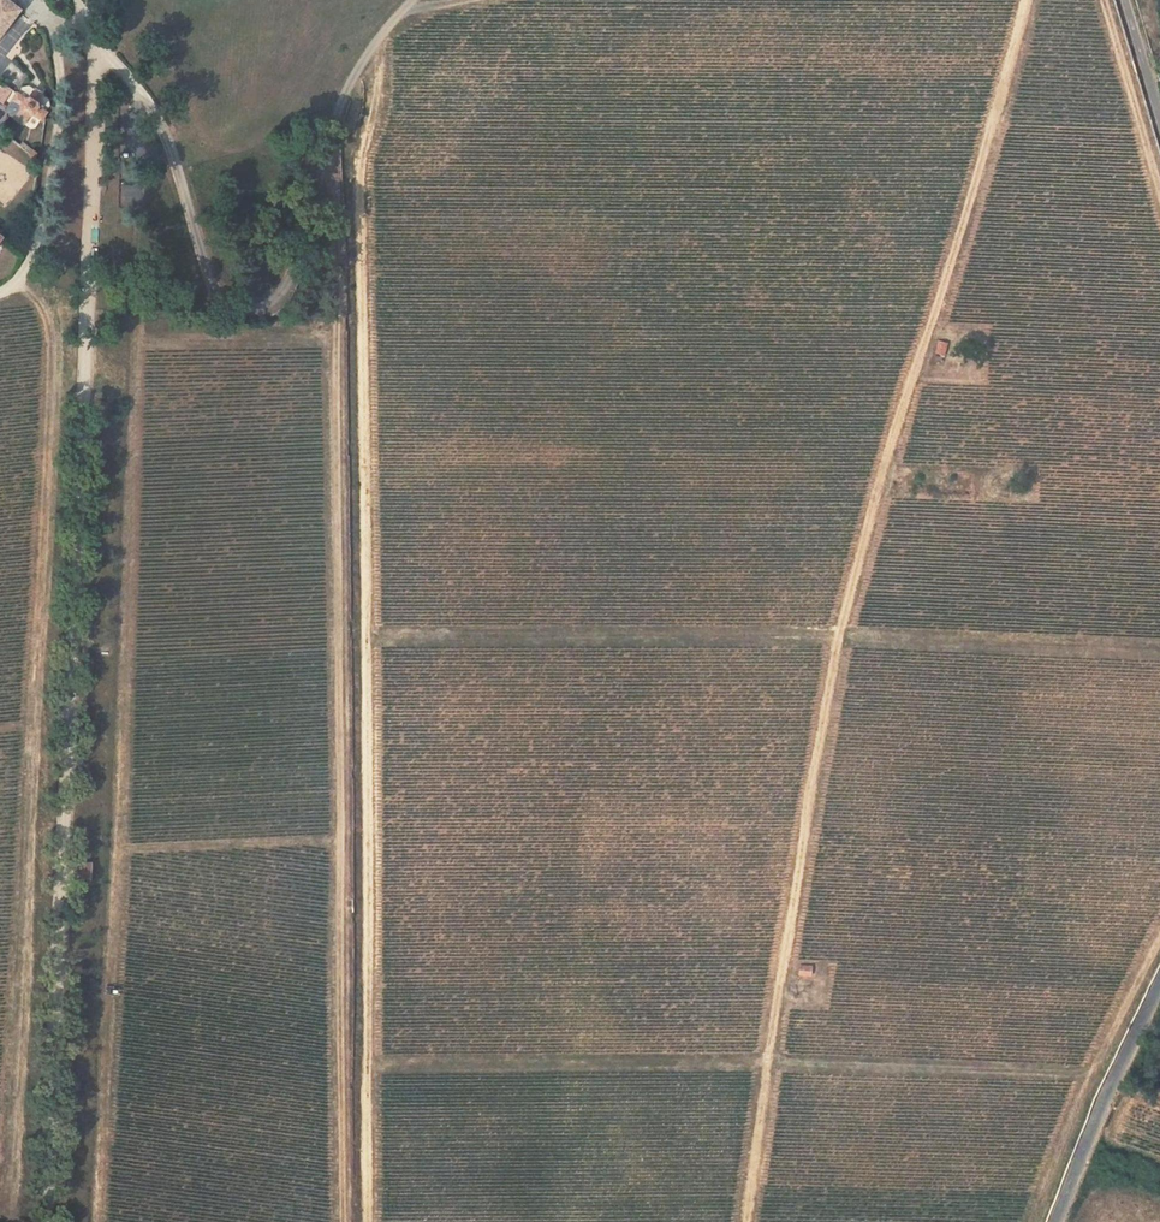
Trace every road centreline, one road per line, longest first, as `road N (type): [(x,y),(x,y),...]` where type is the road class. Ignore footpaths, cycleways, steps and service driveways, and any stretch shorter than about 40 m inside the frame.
road 1 (track): [(1026,0),(841,636),(807,803),(745,1221)]
road 2 (track): [(378,38),(377,92),(359,168),(368,1221)]
road 3 (track): [(69,38),(87,292),(44,1221)]
road 4 (track): [(0,1206),(7,1206),(55,339),(20,291)]
road 5 (track): [(366,631),(1159,648)]
road 6 (track): [(69,38),(115,57),(150,96),(216,290),(246,309),(267,306),(300,258),(345,91),(414,0)]
road 7 (track): [(69,38),(51,243),(20,291),(0,296)]
road 8 (tertiary): [(1055,1221),(1159,984)]
road 9 (residential): [(1125,0),(1159,115)]

